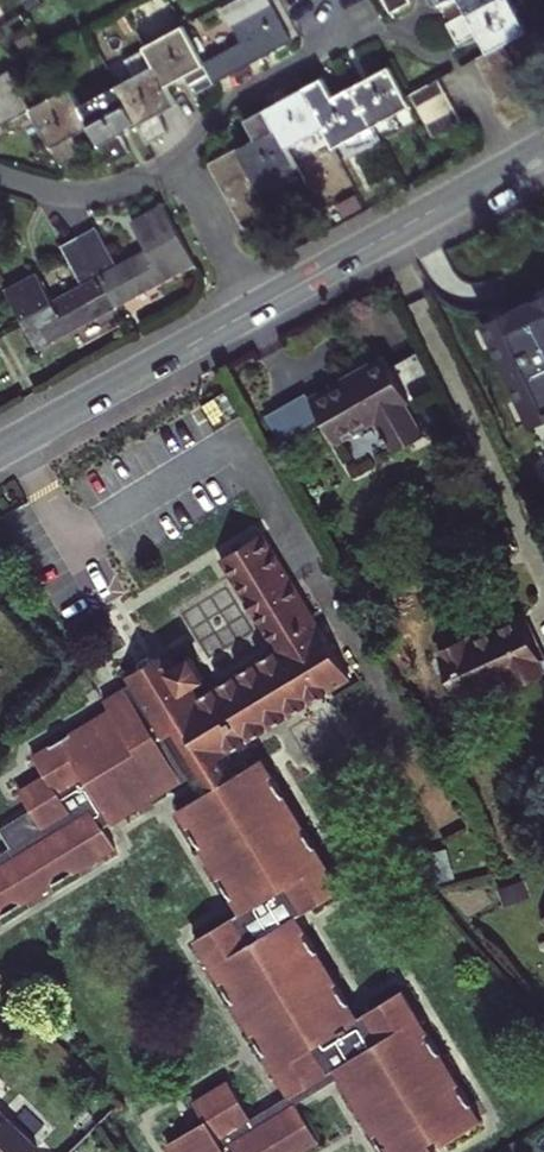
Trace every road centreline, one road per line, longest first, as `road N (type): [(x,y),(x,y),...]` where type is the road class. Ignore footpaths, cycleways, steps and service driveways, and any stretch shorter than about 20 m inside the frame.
road 1 (tertiary): [(0,452),(256,310)]
road 2 (tertiary): [(256,310),(510,169)]
road 3 (residential): [(356,34),(443,54),(510,169)]
road 4 (residential): [(356,34),(239,100),(179,163)]
road 5 (residential): [(179,163),(81,194),(0,176)]
road 6 (residential): [(179,163),(256,310)]

